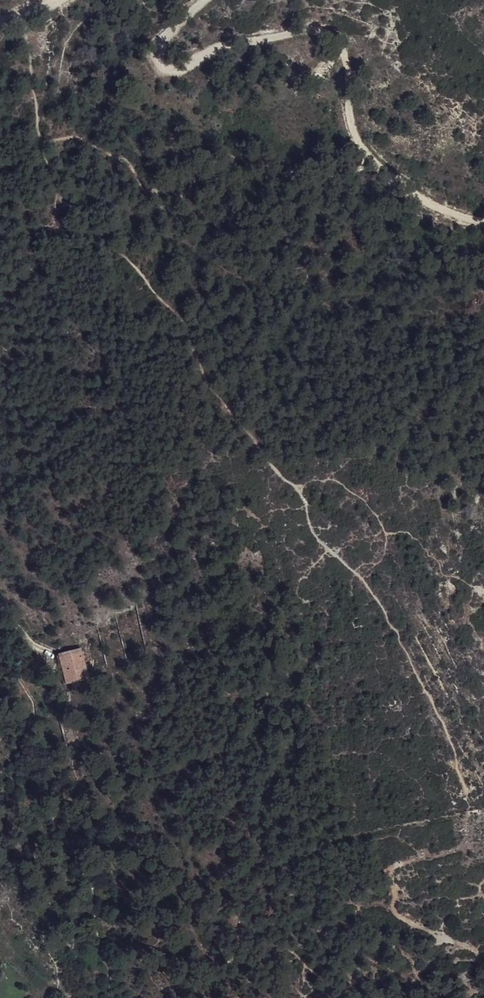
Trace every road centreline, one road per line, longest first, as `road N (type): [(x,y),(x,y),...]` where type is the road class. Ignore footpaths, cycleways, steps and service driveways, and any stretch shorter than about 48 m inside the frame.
road 1 (track): [(206,0),(162,48),(173,65),(228,44),(330,36),(346,59),(354,133),(368,155),(437,206),(483,224)]

